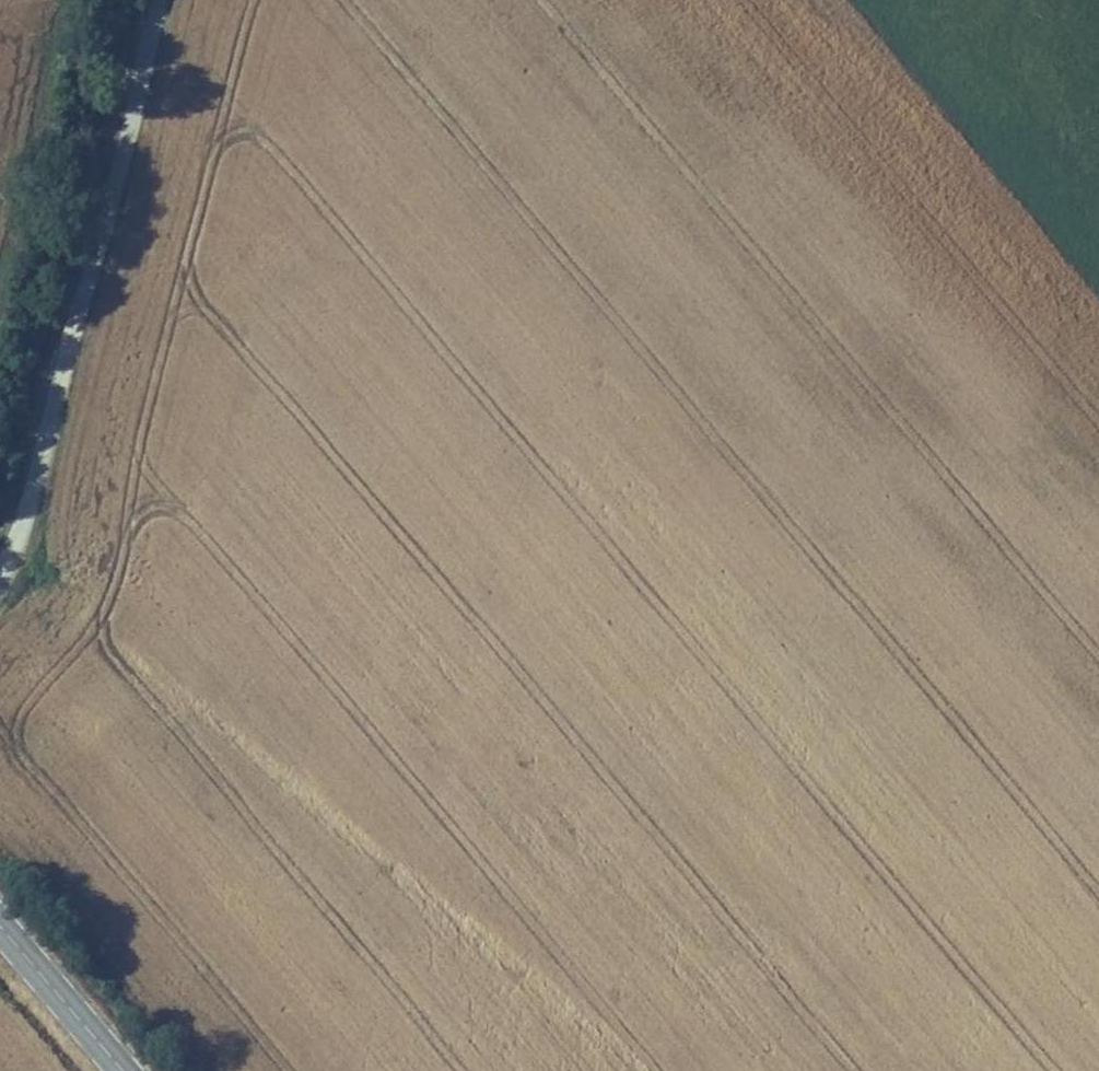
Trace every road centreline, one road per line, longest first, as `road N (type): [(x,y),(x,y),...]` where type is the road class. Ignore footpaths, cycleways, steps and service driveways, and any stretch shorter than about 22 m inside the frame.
road 1 (unclassified): [(0,577),(40,476),(162,0)]
road 2 (primary): [(0,922),(128,1070)]

